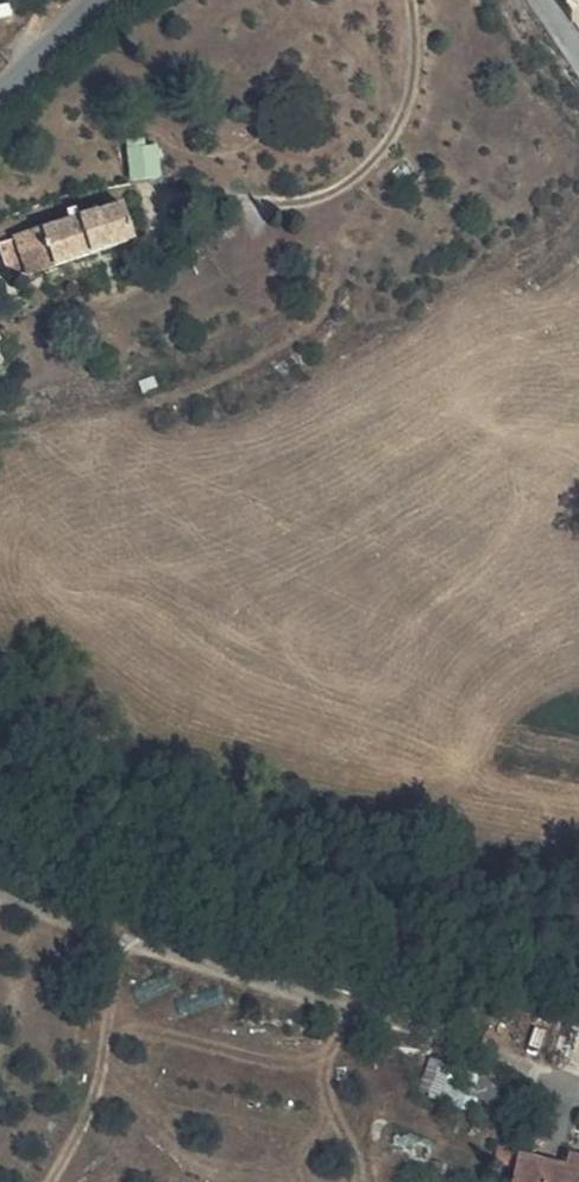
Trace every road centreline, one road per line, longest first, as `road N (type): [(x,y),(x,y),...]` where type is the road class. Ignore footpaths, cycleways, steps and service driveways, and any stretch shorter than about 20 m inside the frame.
road 1 (residential): [(0,885),(195,966),(578,1094)]
road 2 (residential): [(0,90),(101,0)]

